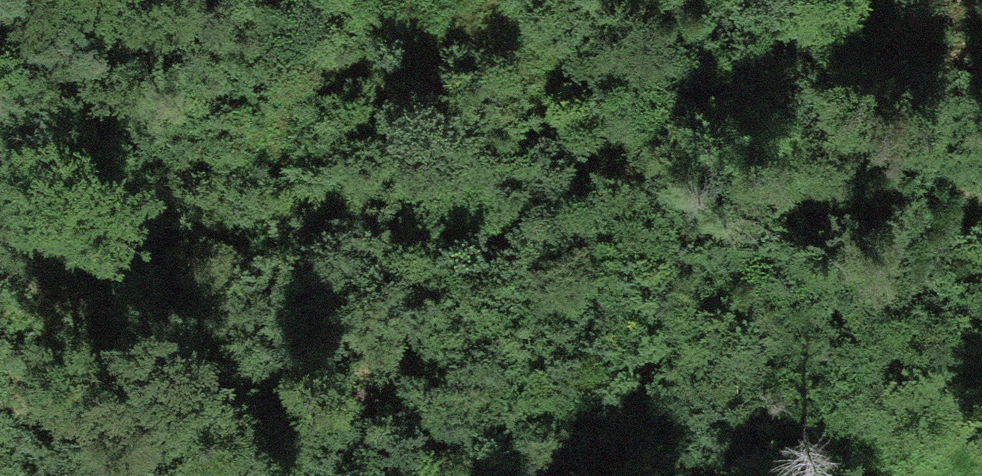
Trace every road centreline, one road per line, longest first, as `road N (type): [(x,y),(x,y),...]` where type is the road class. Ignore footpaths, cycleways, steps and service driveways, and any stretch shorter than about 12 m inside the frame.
road 1 (track): [(0,230),(179,346),(413,370),(724,475)]
road 2 (track): [(379,475),(413,370),(553,206),(800,0)]

